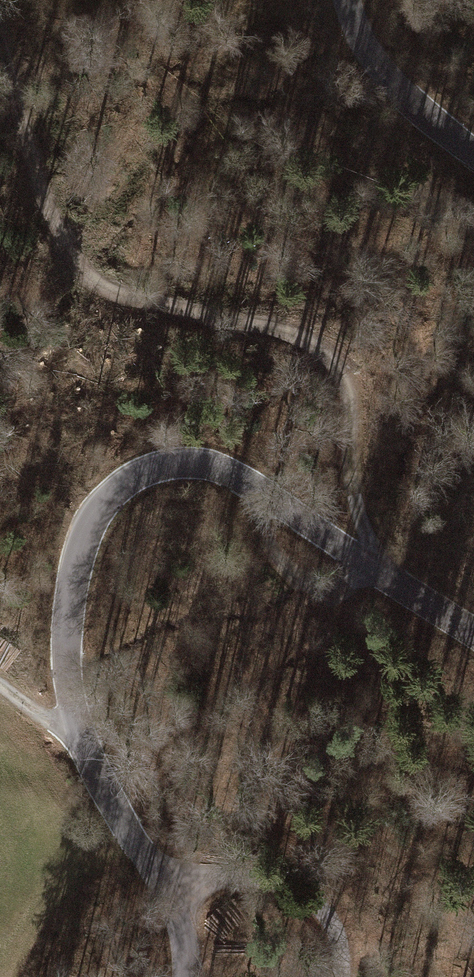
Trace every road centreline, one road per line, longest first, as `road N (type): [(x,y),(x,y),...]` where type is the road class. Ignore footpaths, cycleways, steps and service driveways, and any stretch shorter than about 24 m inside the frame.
road 1 (tertiary): [(473,628),(236,474),(176,463),(148,469),(100,511),(71,587),(79,711),(188,943),(183,976)]
road 2 (track): [(374,569),(357,498),(343,364),(299,334),(163,313),(87,288),(54,235),(0,29)]
road 3 (track): [(161,885),(301,892),(341,933),(340,976)]
road 4 (tertiary): [(345,0),(356,45),(434,127),(473,156)]

